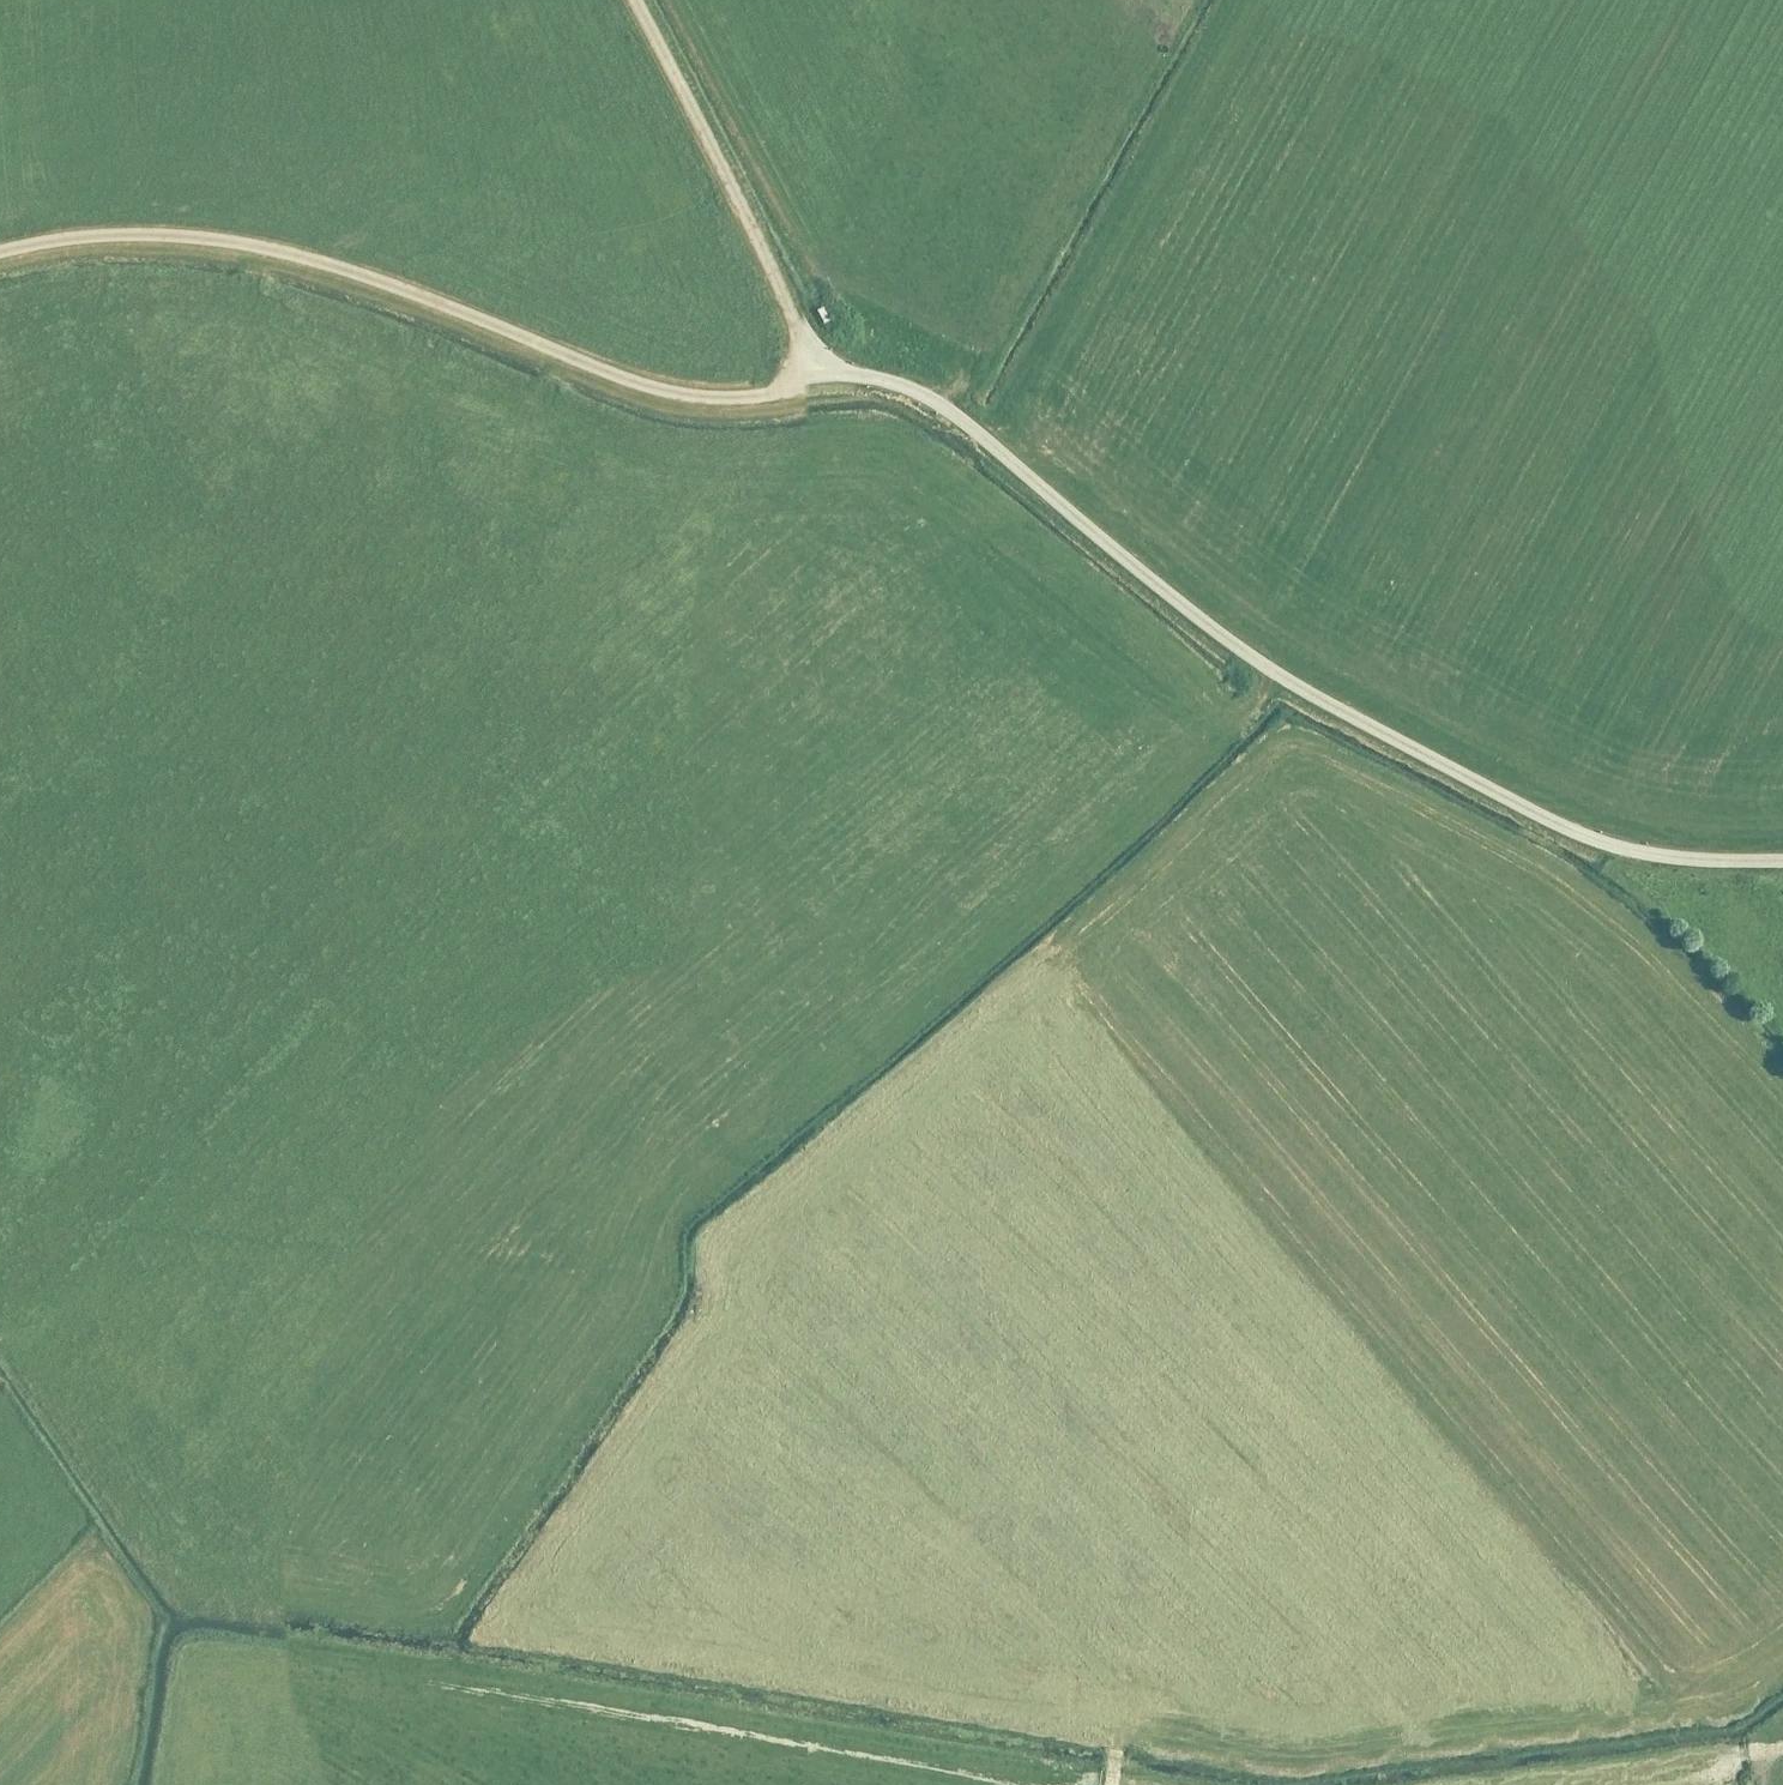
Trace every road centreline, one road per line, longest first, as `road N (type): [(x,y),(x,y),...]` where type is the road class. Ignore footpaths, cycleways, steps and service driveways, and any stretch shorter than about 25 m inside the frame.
road 1 (unclassified): [(1782,861),(1665,858),(1543,821),(1296,689),(953,419),(910,392),(814,366)]
road 2 (unclassified): [(0,244),(95,227),(249,235),(404,281),(662,381),(770,384),(814,366)]
road 3 (unclassified): [(814,366),(789,297),(639,0)]

